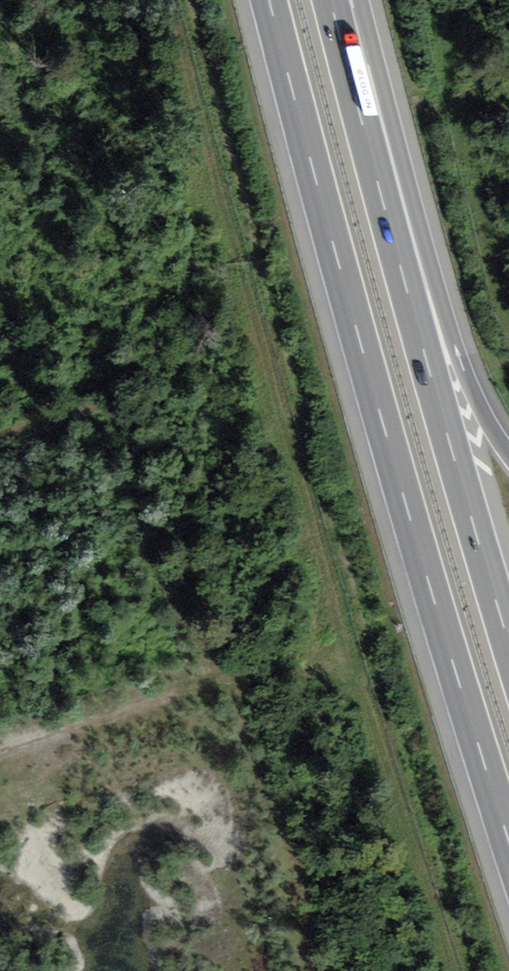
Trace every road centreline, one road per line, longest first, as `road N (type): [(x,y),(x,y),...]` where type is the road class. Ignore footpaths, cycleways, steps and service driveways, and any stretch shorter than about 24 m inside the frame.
road 1 (motorway): [(269,0),(417,562),(508,850)]
road 2 (motorway): [(508,640),(337,24)]
road 3 (motorway): [(508,455),(453,340),(375,66),(337,24)]

